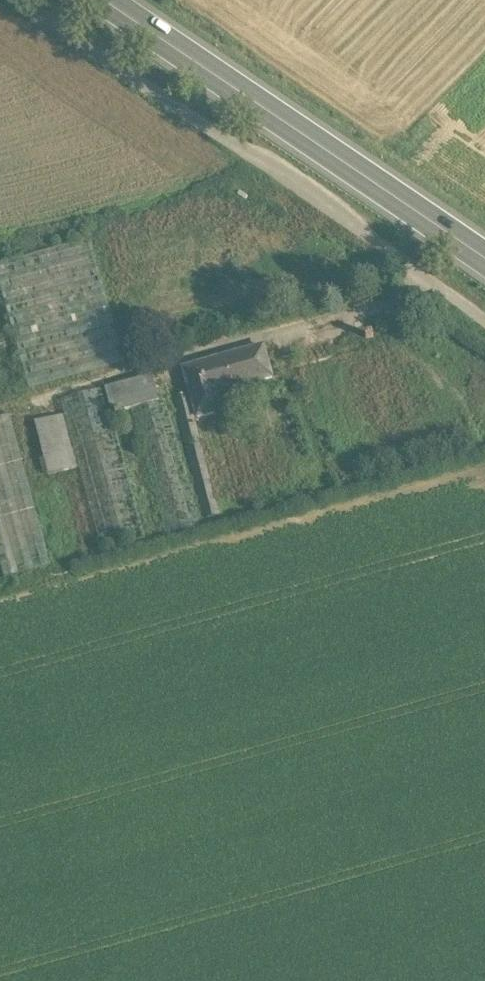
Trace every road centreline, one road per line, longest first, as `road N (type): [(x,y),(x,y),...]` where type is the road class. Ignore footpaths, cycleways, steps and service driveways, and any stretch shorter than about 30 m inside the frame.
road 1 (track): [(12,0),(484,327)]
road 2 (track): [(0,410),(436,291)]
road 3 (primary): [(113,0),(484,255)]
road 4 (track): [(226,180),(0,245)]

